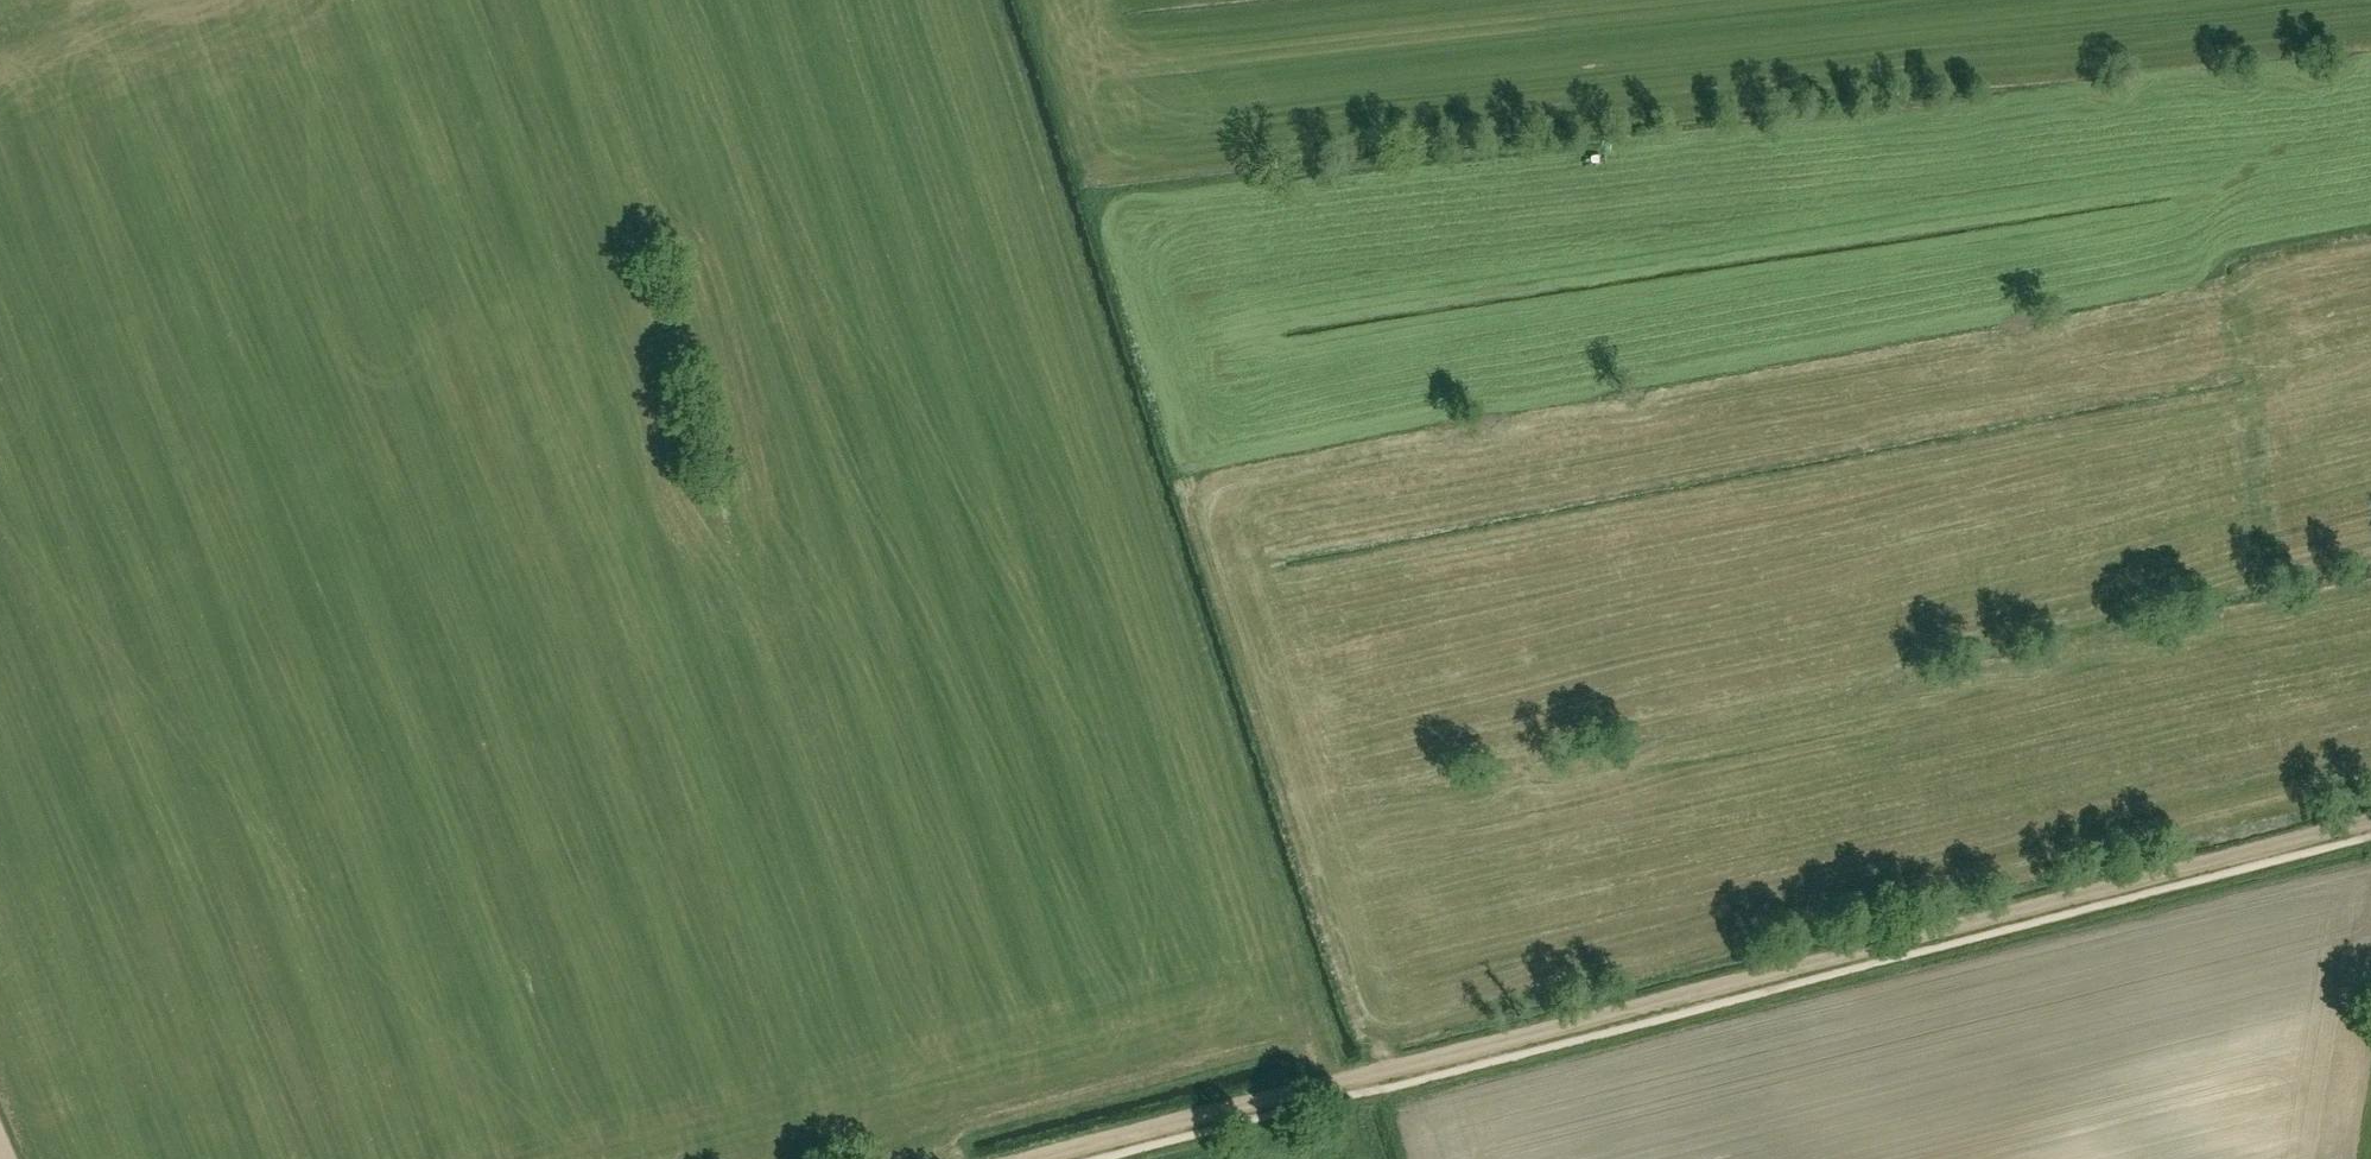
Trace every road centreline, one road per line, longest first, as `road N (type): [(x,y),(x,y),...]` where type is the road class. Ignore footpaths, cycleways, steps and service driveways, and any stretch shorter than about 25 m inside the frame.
road 1 (track): [(1045,1158),(2370,822)]

